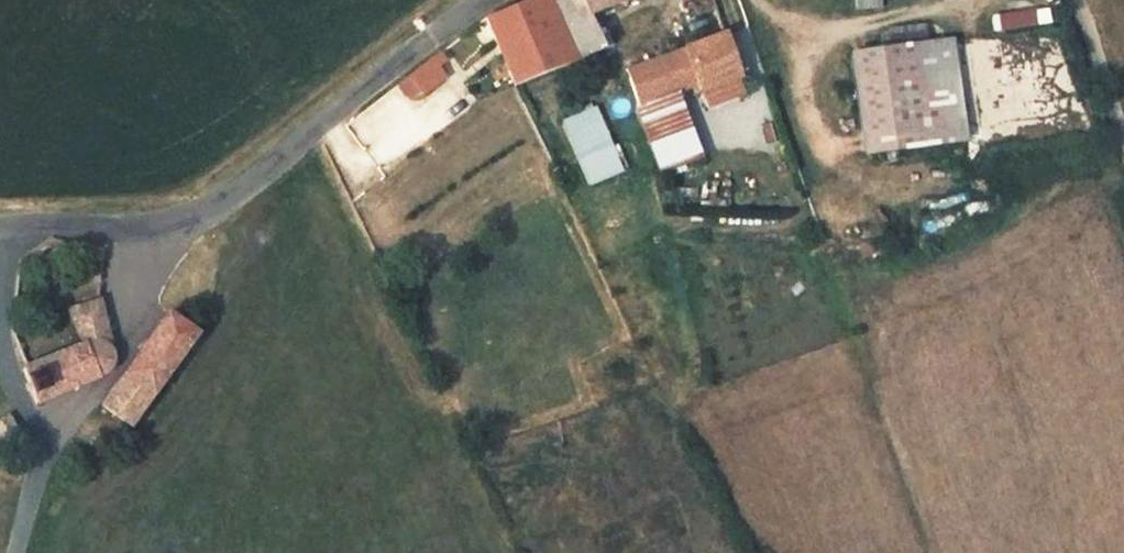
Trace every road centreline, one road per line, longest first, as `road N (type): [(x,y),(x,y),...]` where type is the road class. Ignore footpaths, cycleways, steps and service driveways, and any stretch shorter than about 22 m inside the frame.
road 1 (tertiary): [(130,234),(192,224),(261,184),(485,0)]
road 2 (unclassified): [(130,234),(134,296),(118,356),(55,440)]
road 3 (unclassified): [(1123,138),(1070,0)]
road 4 (unclassified): [(55,440),(14,552)]

